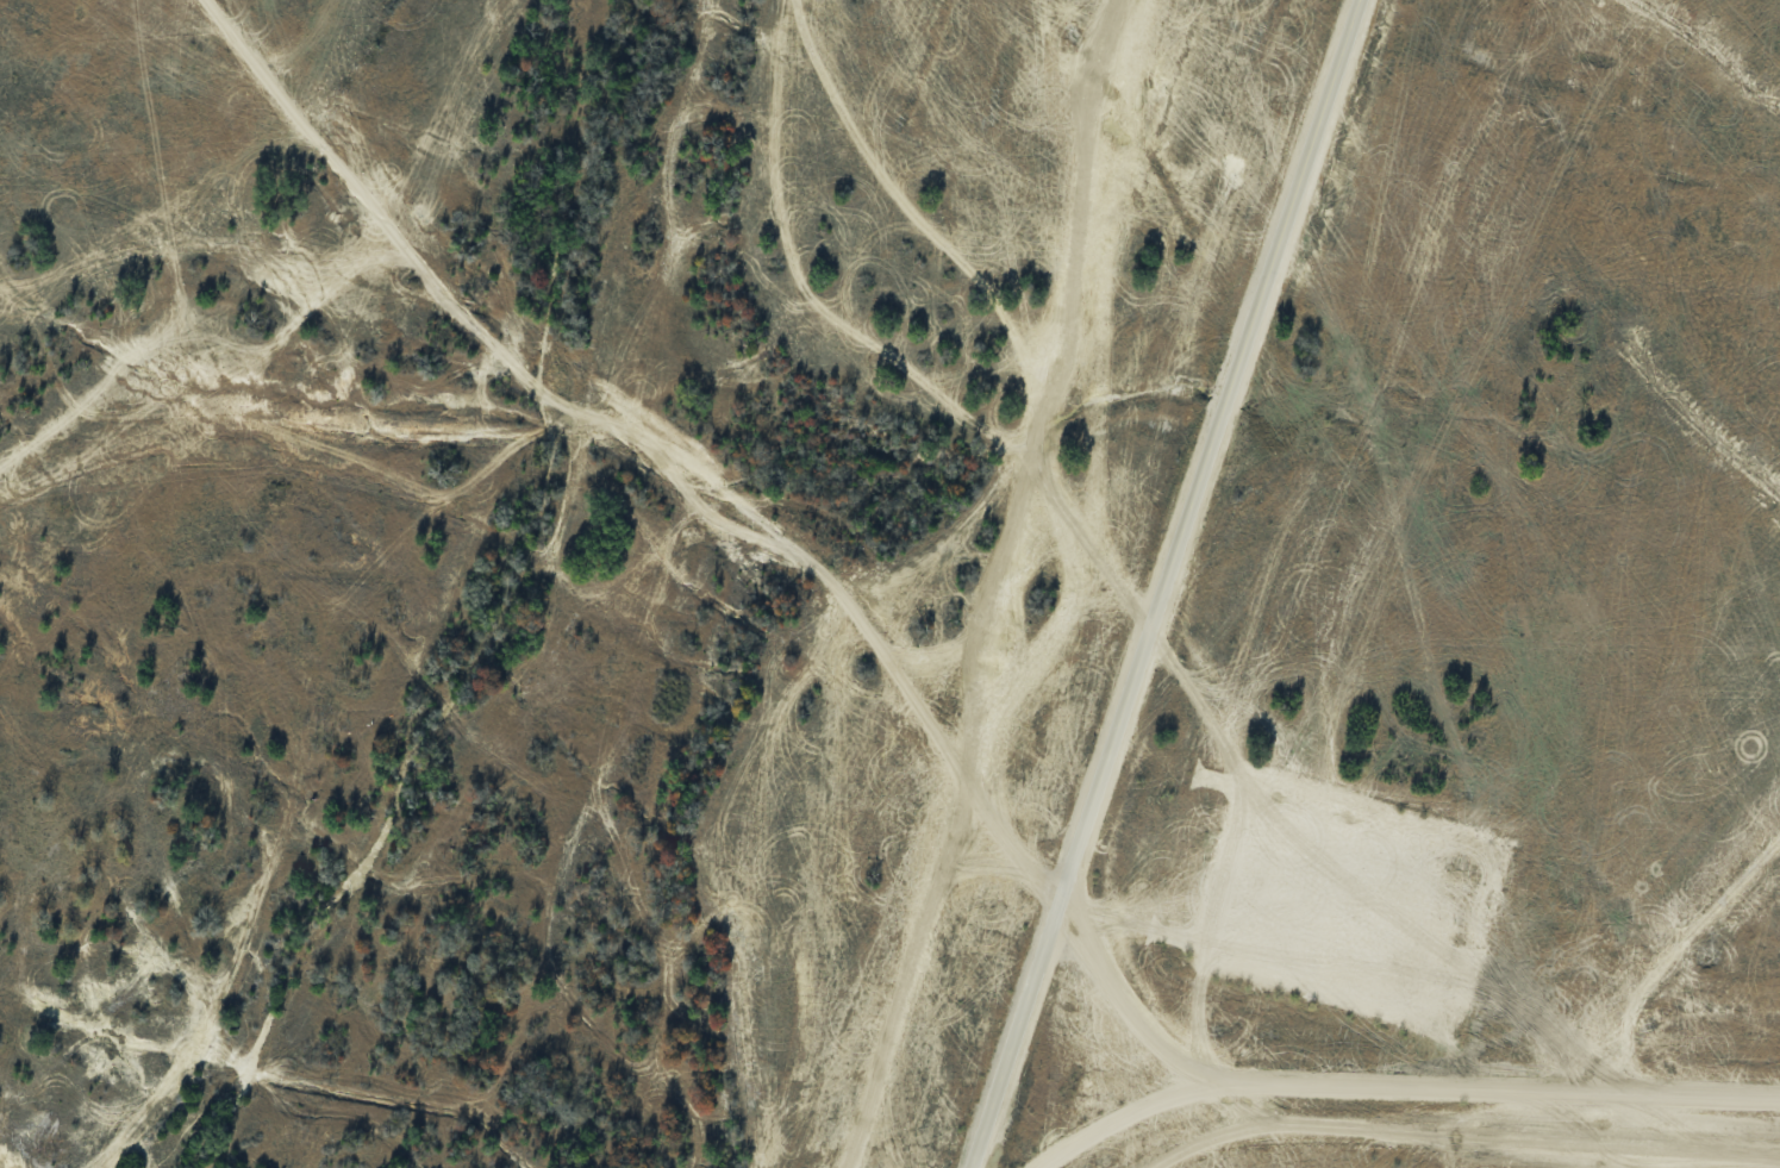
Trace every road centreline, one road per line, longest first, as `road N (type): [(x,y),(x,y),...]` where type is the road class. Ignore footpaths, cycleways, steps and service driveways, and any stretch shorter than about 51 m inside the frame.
road 1 (tertiary): [(1365,0),(978,1167)]
road 2 (residential): [(1779,1102),(1216,1087)]
road 3 (residential): [(1216,1087),(1114,997),(1068,897)]
road 4 (residential): [(1024,1167),(1113,1114),(1216,1087)]

